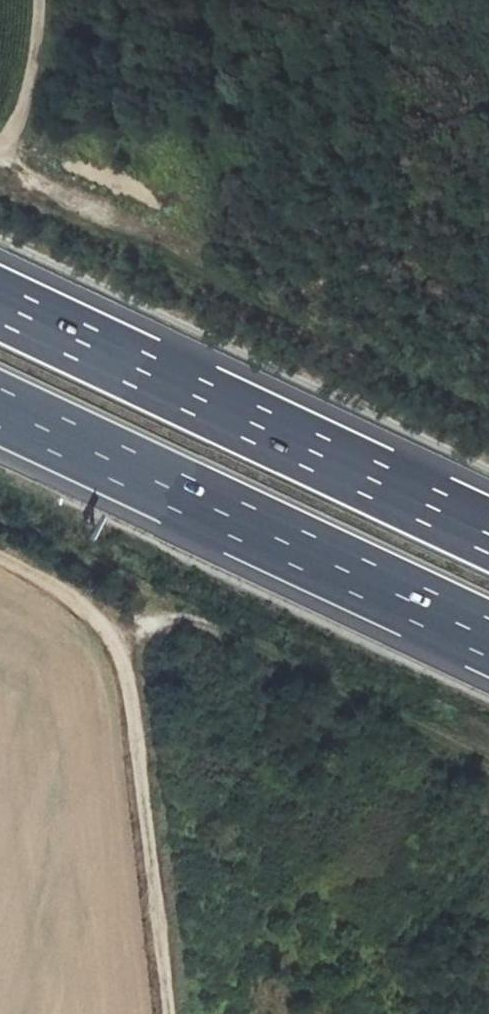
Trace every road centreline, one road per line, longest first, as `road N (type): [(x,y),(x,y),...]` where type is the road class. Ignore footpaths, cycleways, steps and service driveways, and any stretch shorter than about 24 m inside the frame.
road 1 (motorway): [(488,530),(0,299)]
road 2 (motorway): [(0,407),(488,637)]
road 3 (track): [(167,1013),(129,694),(116,651),(99,622),(0,560)]

